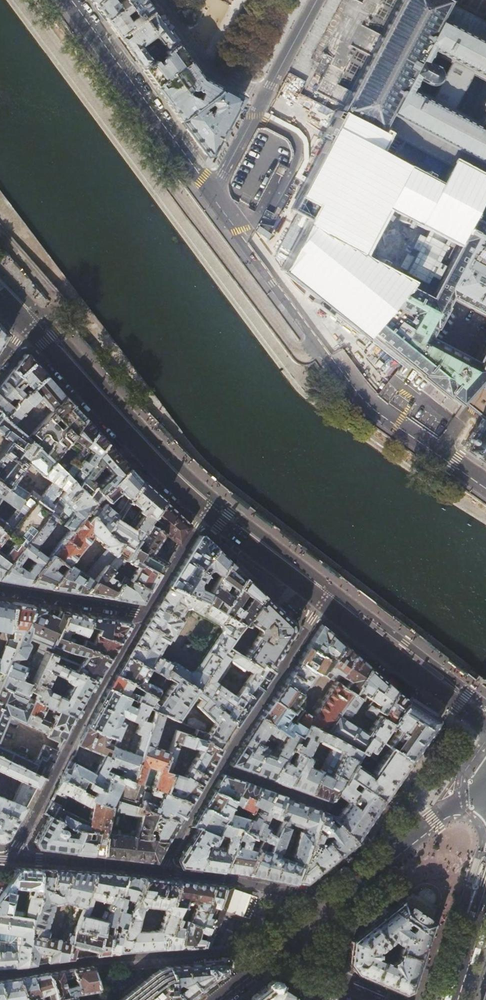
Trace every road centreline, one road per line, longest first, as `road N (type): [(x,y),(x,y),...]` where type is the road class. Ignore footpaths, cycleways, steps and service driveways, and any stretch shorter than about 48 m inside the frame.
road 1 (residential): [(202,183),(364,398),(485,489)]
road 2 (residential): [(160,871),(326,600)]
road 3 (residential): [(13,857),(143,614)]
road 4 (residential): [(0,974),(227,951),(251,973)]
road 5 (primary): [(208,508),(31,324)]
road 6 (residential): [(71,0),(202,183)]
road 7 (tertiary): [(485,780),(325,913)]
road 8 (primary): [(485,720),(326,600)]
road 9 (residential): [(160,871),(250,883),(325,913)]
road 10 (primary): [(326,600),(208,508)]
road 11 (residential): [(13,857),(160,871)]
road 12 (residential): [(0,591),(143,614)]
road 13 (residential): [(161,0),(206,63),(264,97)]
road 14 (residential): [(143,614),(208,508)]

